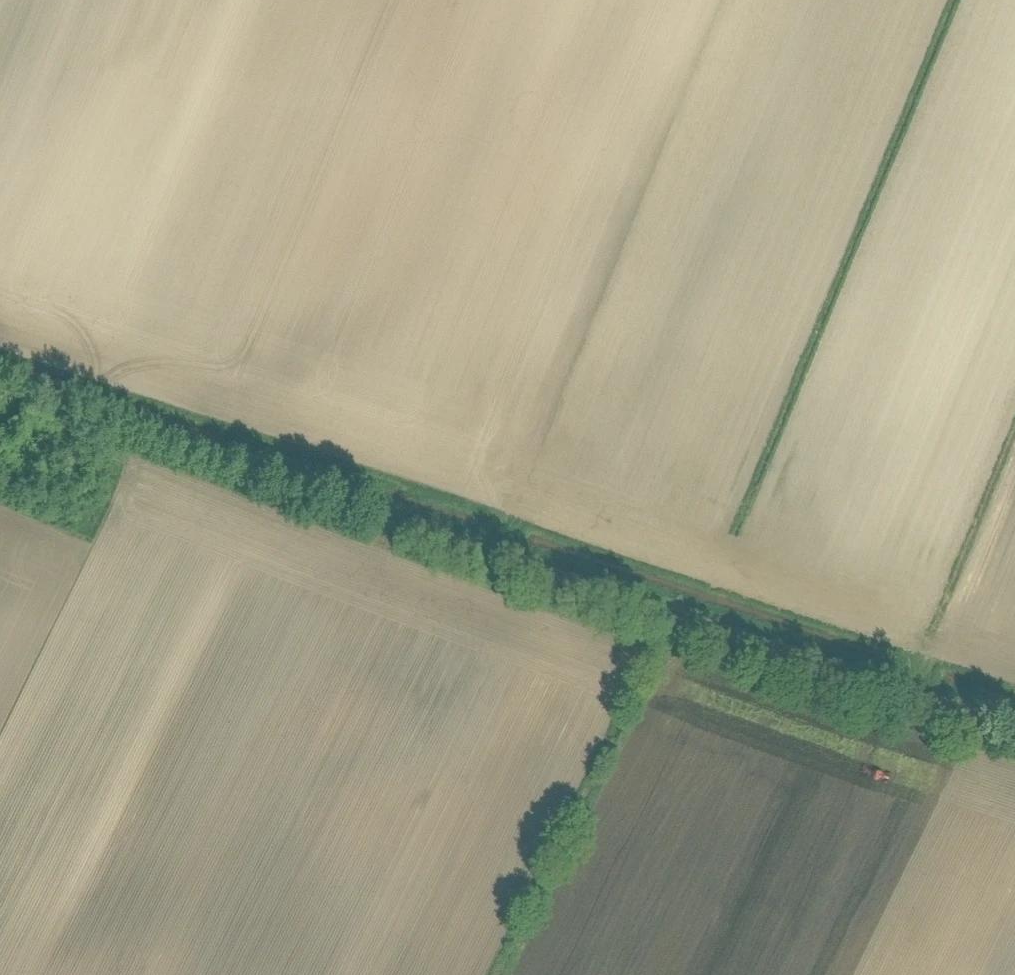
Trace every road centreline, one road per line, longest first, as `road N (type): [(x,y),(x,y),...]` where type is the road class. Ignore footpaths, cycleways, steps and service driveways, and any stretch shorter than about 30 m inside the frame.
road 1 (track): [(1014,718),(0,378)]

